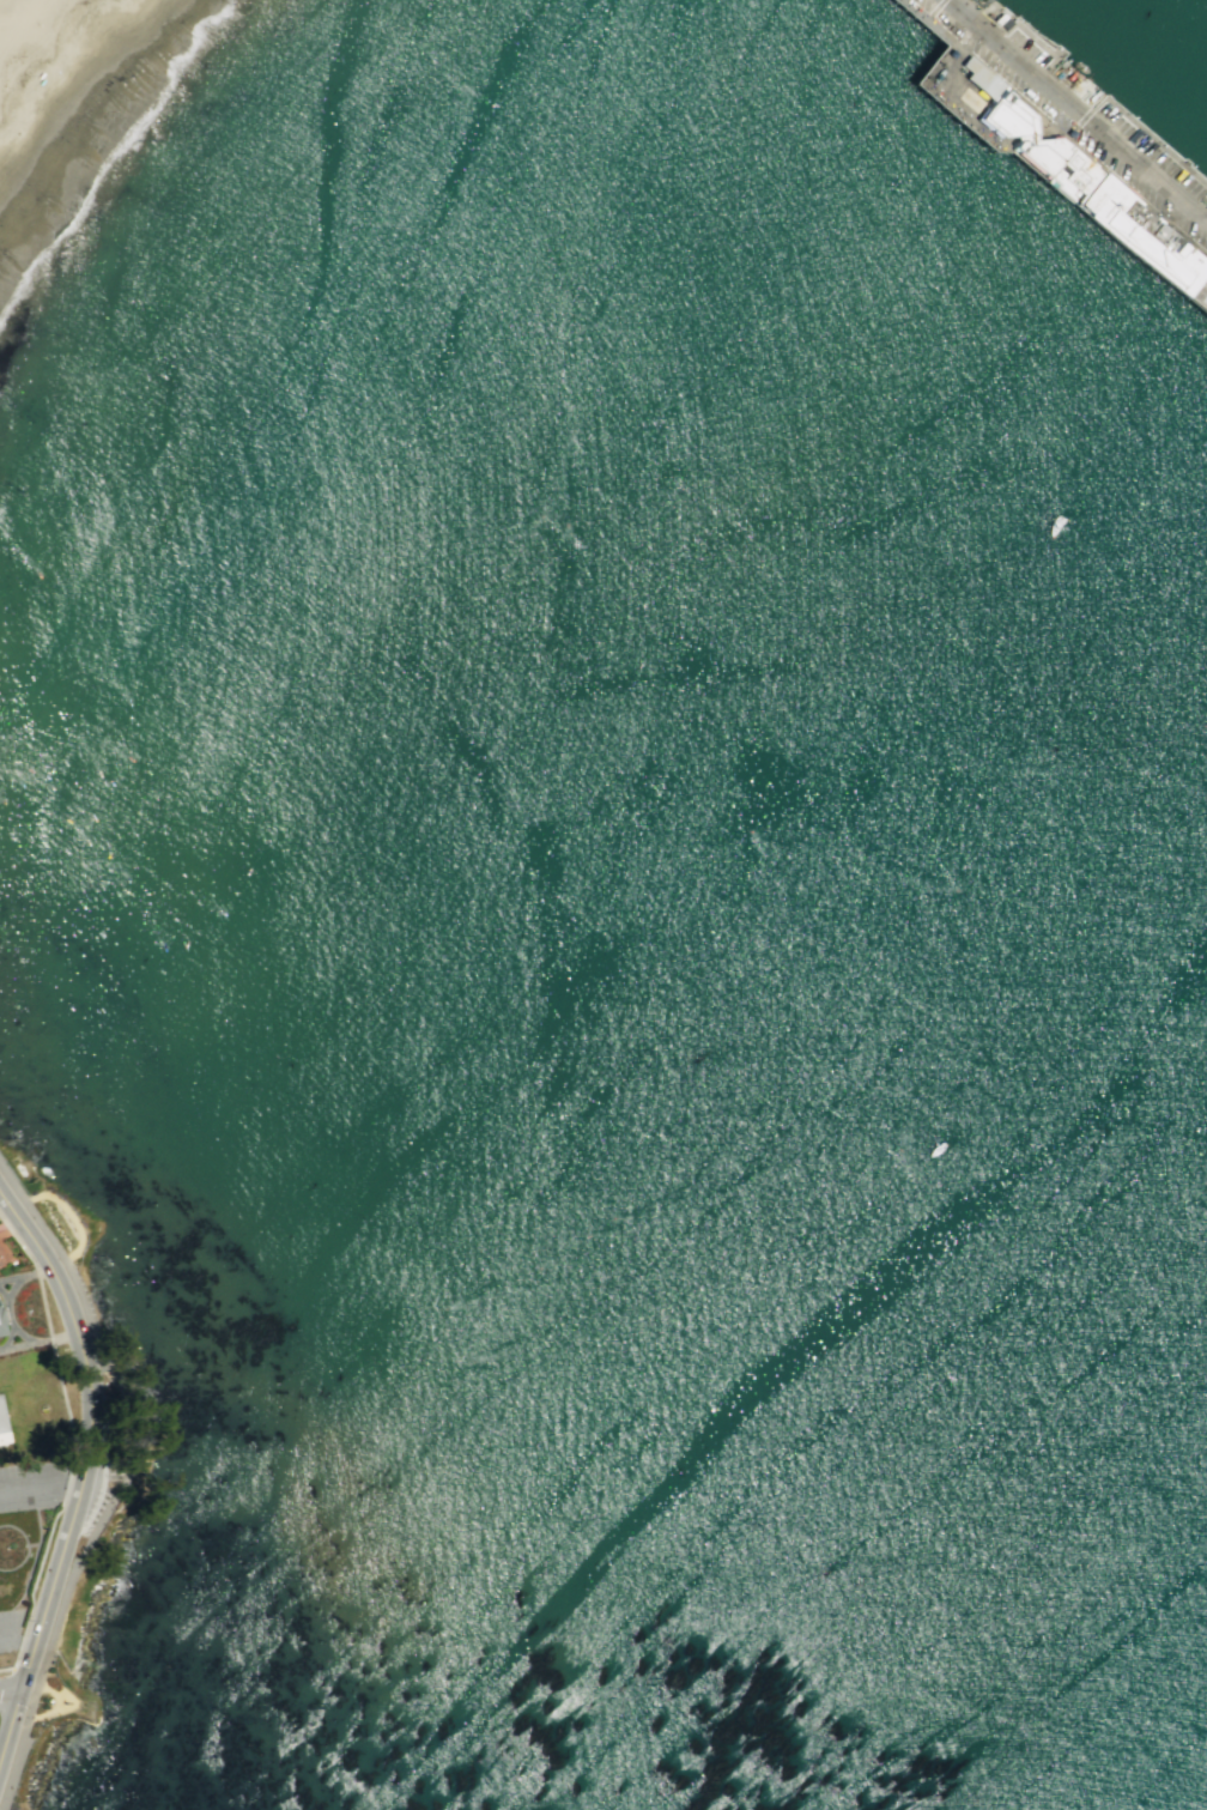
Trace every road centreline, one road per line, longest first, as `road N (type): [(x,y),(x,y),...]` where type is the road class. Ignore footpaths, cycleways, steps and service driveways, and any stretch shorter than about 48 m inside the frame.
road 1 (tertiary): [(0,1187),(67,1297),(87,1374),(89,1440),(0,1759)]
road 2 (residential): [(944,0),(1206,222)]

